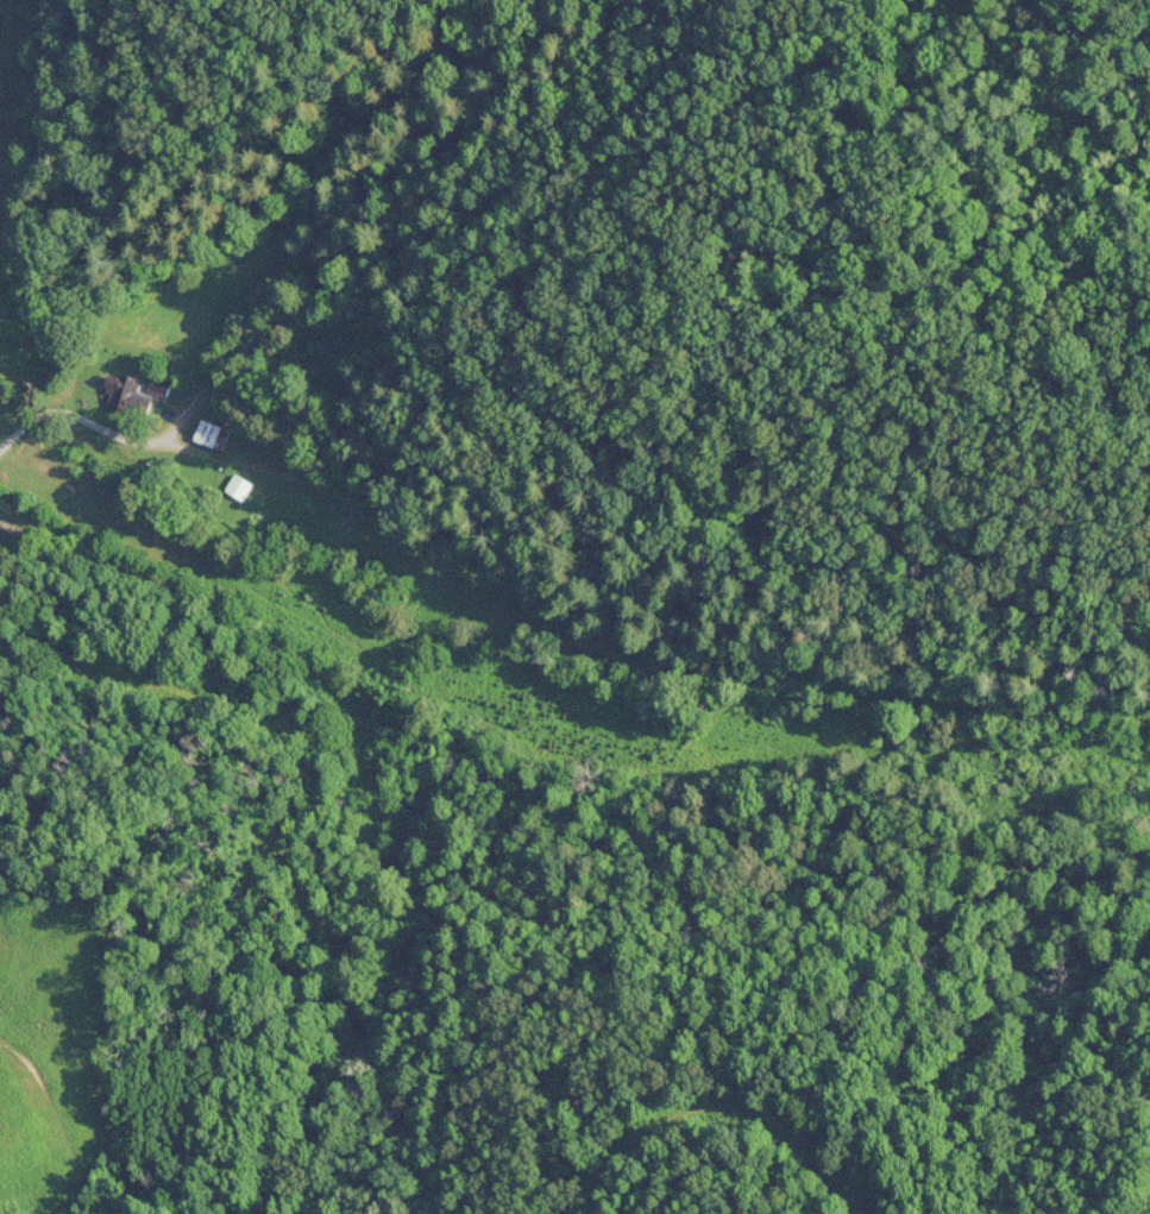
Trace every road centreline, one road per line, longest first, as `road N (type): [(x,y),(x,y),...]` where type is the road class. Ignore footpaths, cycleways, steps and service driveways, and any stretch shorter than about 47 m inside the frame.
road 1 (residential): [(1149,681),(863,700),(685,669),(541,573),(239,419),(184,414),(152,424),(122,452),(90,447),(20,408),(0,419)]

